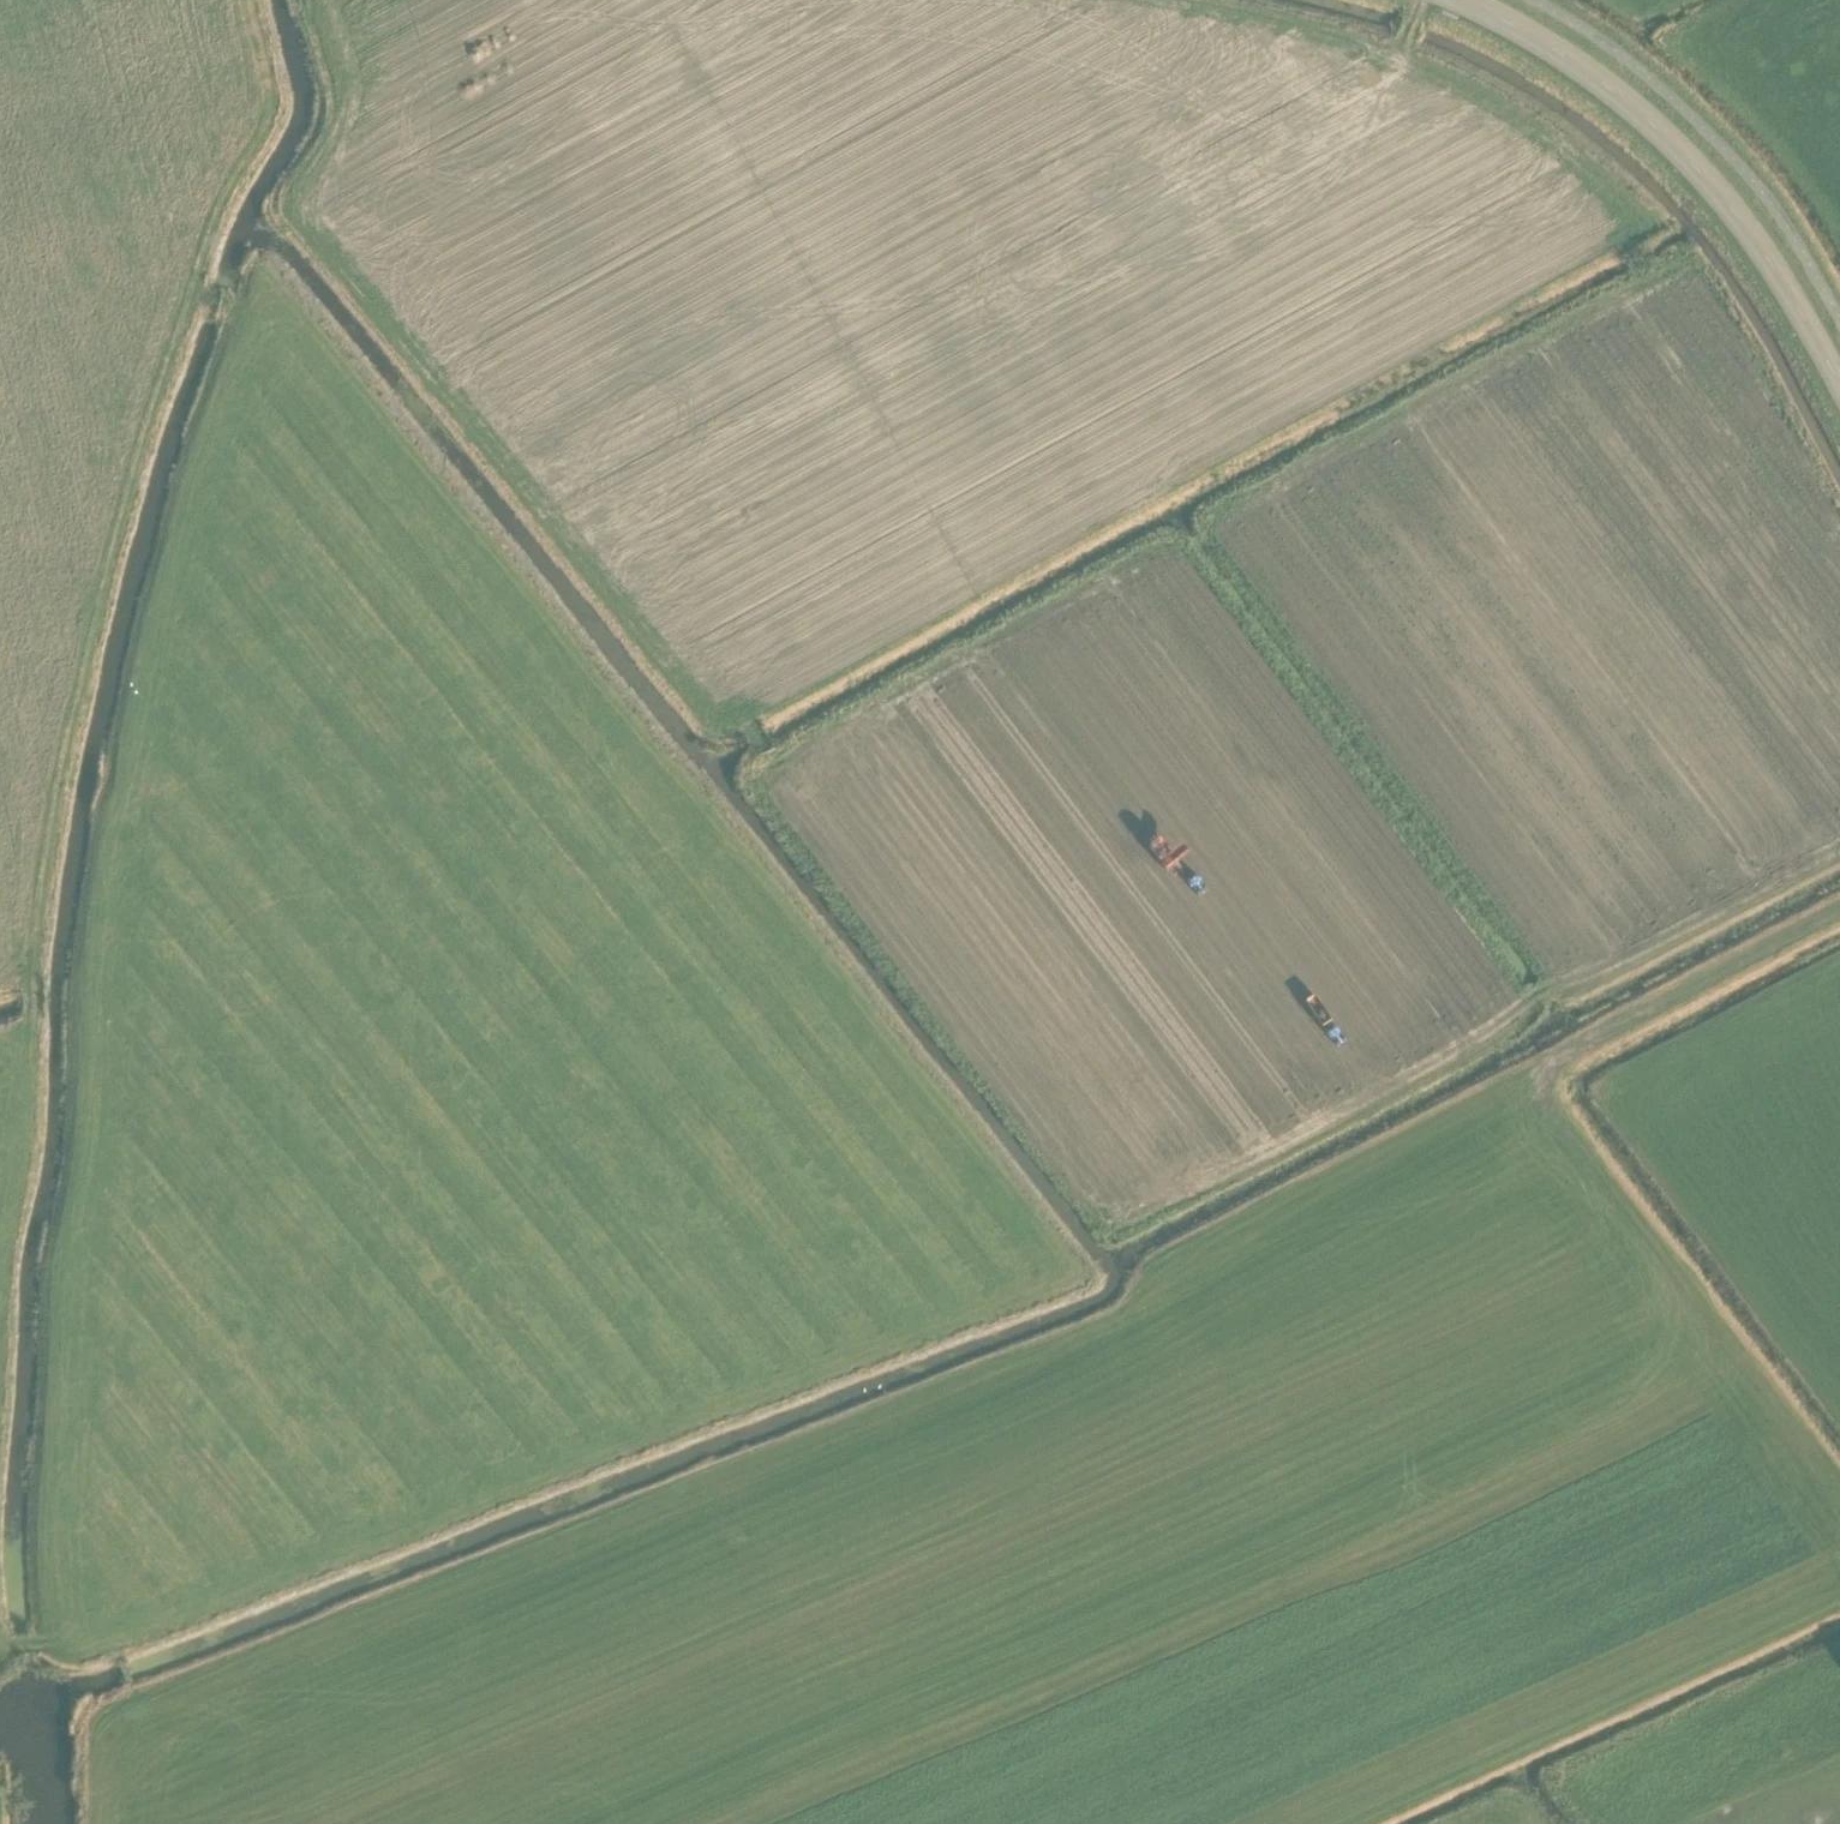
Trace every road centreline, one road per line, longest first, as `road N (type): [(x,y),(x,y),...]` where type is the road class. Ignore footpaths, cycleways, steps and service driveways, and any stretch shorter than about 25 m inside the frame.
road 1 (secondary): [(1839,385),(1749,226),(1658,131),(1547,49),(1451,0)]

